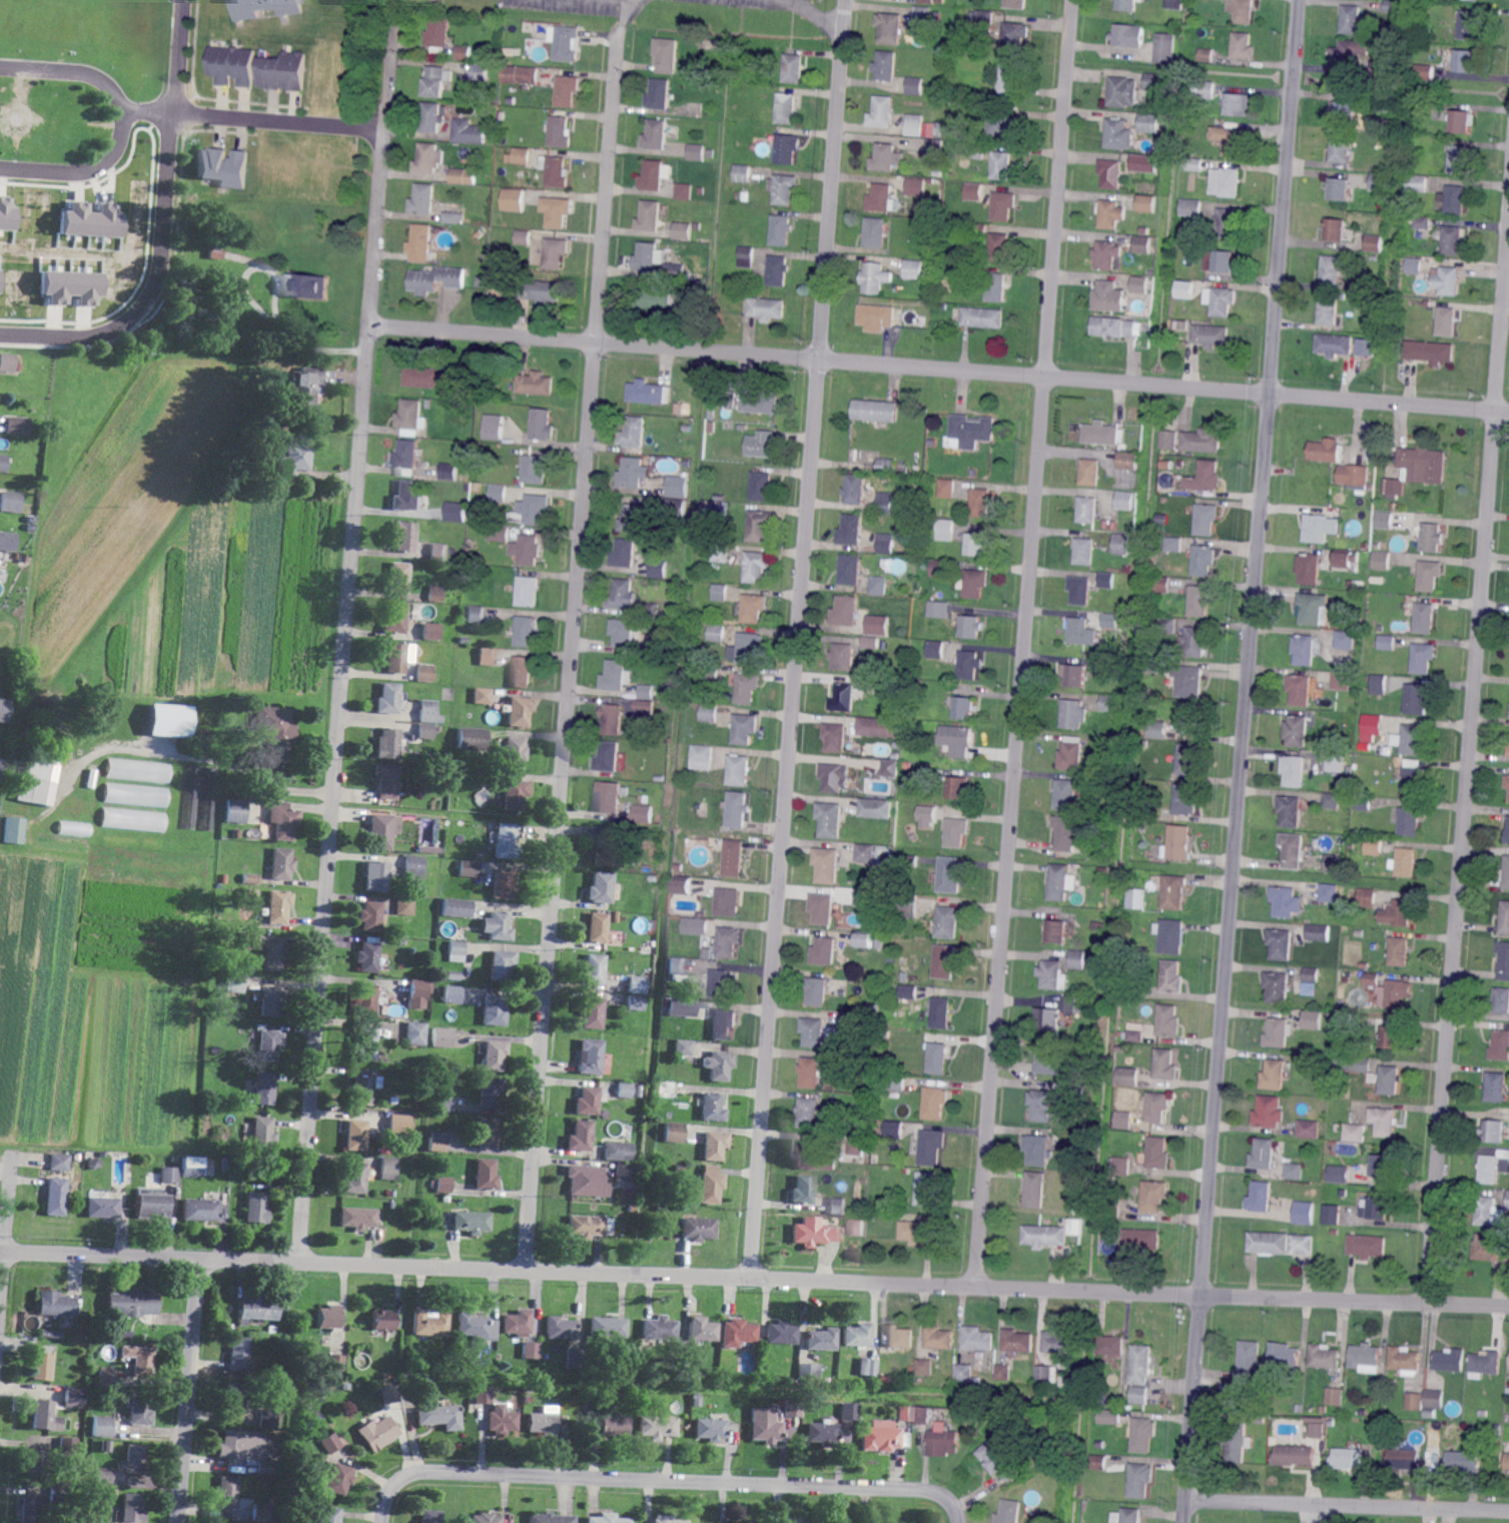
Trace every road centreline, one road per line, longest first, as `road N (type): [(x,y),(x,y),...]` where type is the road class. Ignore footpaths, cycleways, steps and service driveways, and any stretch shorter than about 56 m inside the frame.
road 1 (residential): [(1300,0),(1185,1522)]
road 2 (residential): [(1074,0),(977,1287)]
road 3 (residential): [(847,0),(751,1278)]
road 4 (residential): [(394,9),(300,1262)]
road 5 (residential): [(620,27),(525,1271)]
road 6 (residential): [(1508,412),(370,324)]
road 7 (residential): [(1508,227),(1429,1304)]
road 8 (residential): [(951,1500),(907,1489),(438,1471),(398,1483)]
road 9 (residential): [(738,1278),(246,1260)]
road 10 (residential): [(1243,1296),(767,1279)]
road 11 (residential): [(179,0),(157,288),(137,314),(108,331),(0,332)]
road 12 (residential): [(1508,1511),(1187,1500)]
road 13 (residential): [(0,170),(95,174),(112,162),(126,112),(96,75),(0,66)]
road 14 (residential): [(1508,1306),(1243,1296)]
road 15 (residential): [(199,1279),(178,1522)]
road 16 (residential): [(385,129),(173,115)]
road 17 (residential): [(200,1259),(0,1252)]
road 18 (residential): [(14,1150),(0,1325)]

